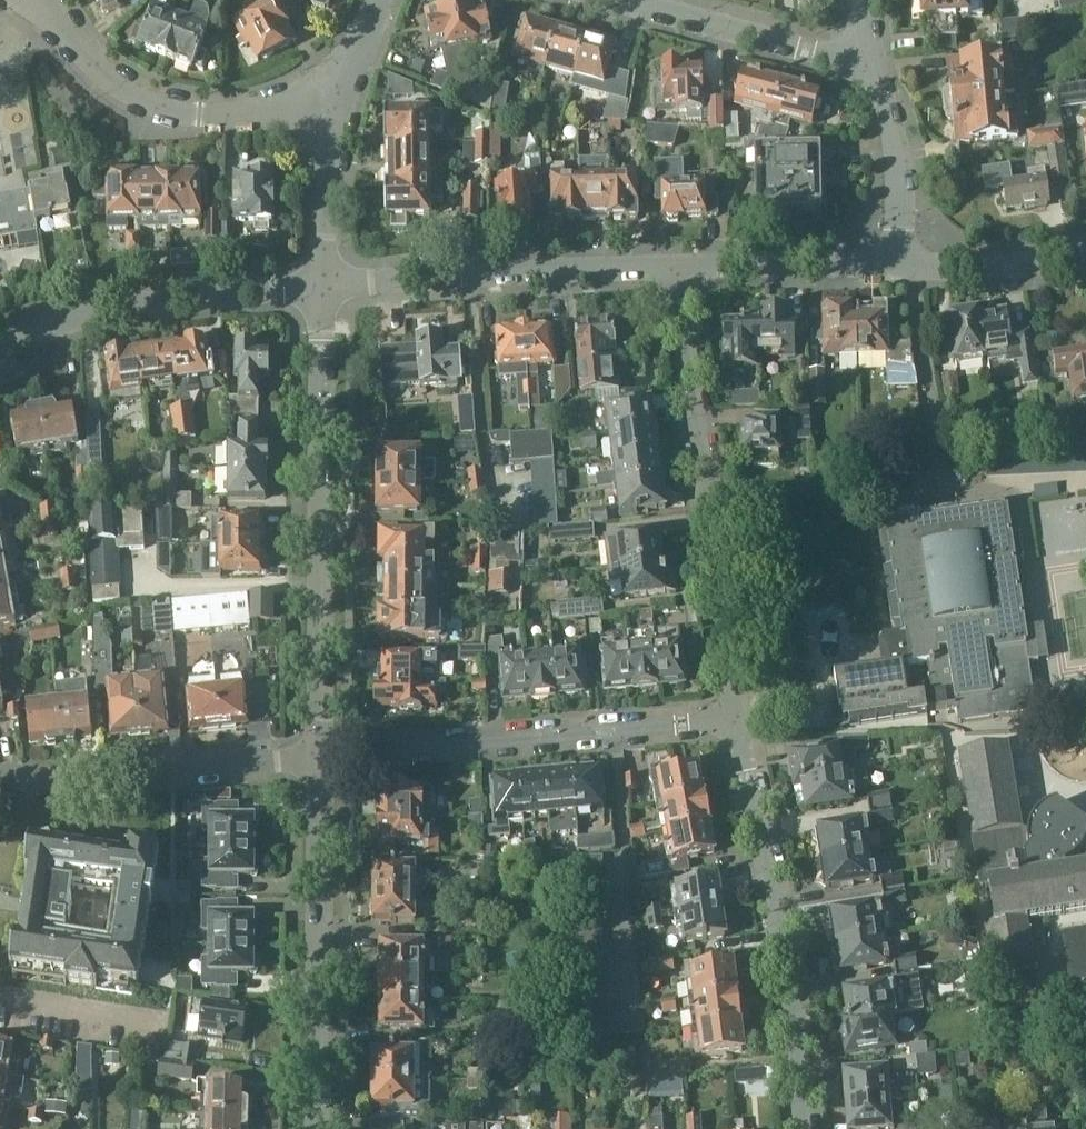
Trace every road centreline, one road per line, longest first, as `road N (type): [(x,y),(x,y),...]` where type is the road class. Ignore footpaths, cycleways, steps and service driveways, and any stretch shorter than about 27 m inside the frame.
road 1 (residential): [(313,761),(325,282)]
road 2 (residential): [(740,718),(677,385),(674,274)]
road 3 (residential): [(313,761),(740,718)]
road 4 (residential): [(805,1128),(797,1009),(740,718)]
road 5 (residential): [(317,1128),(313,761)]
road 6 (residential): [(325,282),(674,274)]
road 7 (residential): [(29,0),(101,70),(150,102),(201,115),(326,101)]
road 8 (residential): [(0,353),(100,308),(325,282)]
road 9 (residential): [(0,784),(313,761)]
road 10 (residential): [(867,69),(618,0)]
road 11 (residential): [(674,274),(906,264)]
road 12 (residential): [(906,264),(902,174),(885,105),(867,69)]
road 13 (residential): [(325,282),(326,101)]
road 14 (residential): [(906,264),(1006,265),(1085,254)]

